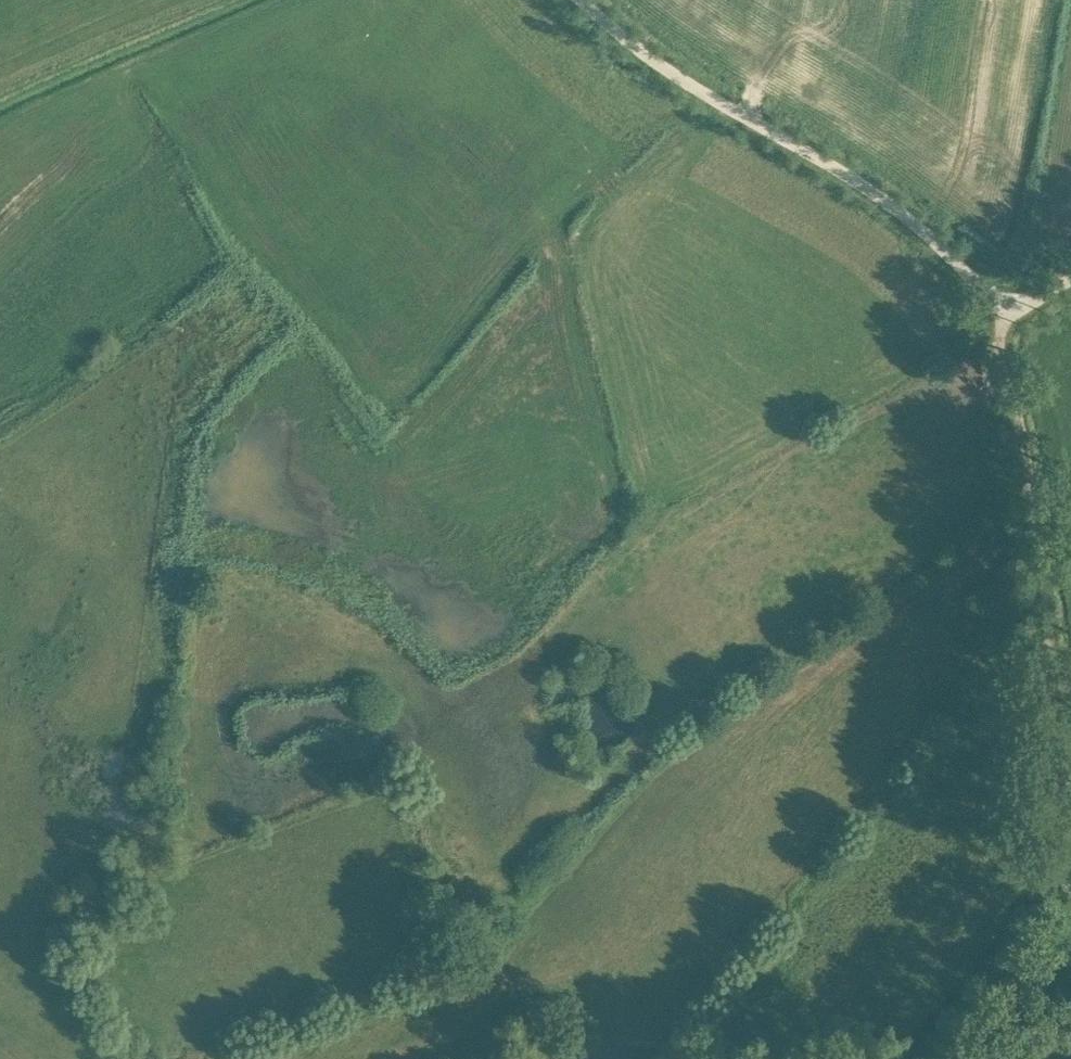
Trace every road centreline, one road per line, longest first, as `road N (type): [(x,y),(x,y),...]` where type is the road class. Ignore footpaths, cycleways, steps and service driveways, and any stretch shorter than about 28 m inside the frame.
road 1 (unclassified): [(1070,279),(1023,306),(1000,305),(865,188),(683,82),(581,0)]
road 2 (track): [(1070,884),(1058,808),(1044,563),(1003,361),(1000,305)]

